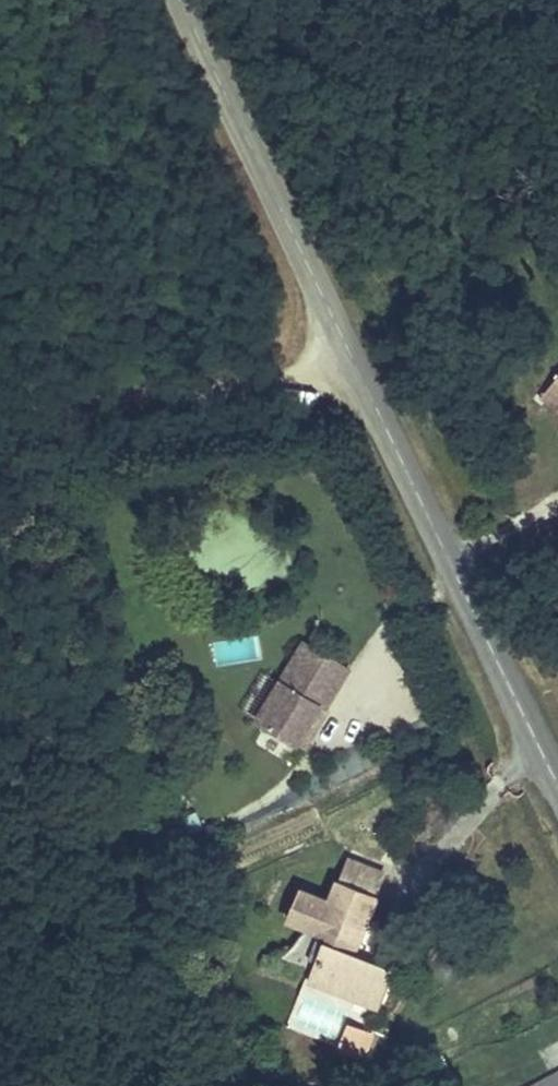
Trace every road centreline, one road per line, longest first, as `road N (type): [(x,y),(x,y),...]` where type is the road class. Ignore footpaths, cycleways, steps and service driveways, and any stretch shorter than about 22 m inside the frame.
road 1 (tertiary): [(557,780),(181,0)]
road 2 (track): [(0,411),(359,361)]

